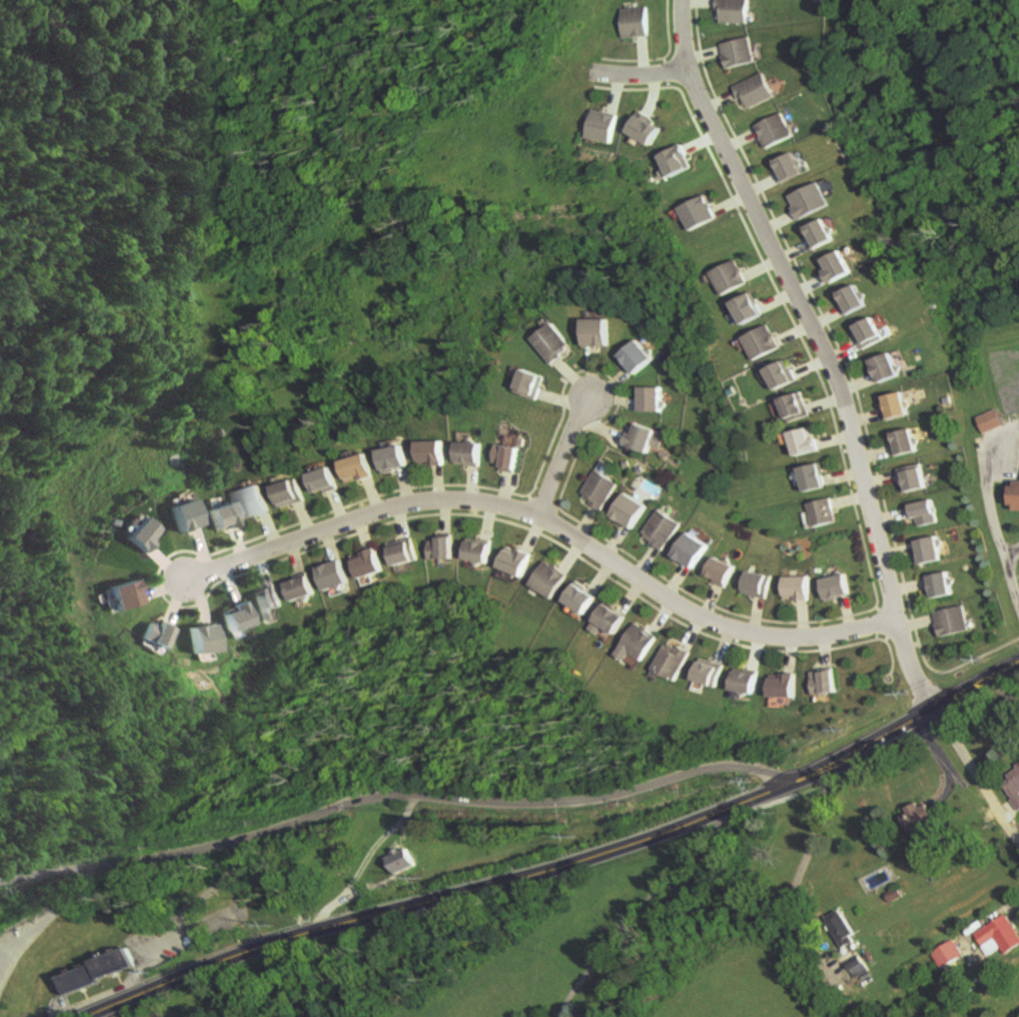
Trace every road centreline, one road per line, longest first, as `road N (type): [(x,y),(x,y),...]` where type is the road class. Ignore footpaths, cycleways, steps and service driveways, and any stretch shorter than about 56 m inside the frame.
road 1 (tertiary): [(84,1016),(296,936),(630,847),(813,777),(888,739)]
road 2 (residential): [(782,789),(761,772),(722,767),(576,801),(373,797),(235,842),(0,883)]
road 3 (residential): [(900,623),(802,638),(739,629),(675,601),(540,518),(467,498),(376,512),(185,579)]
road 4 (residential): [(935,711),(906,648),(839,375),(699,90),(688,60),(684,0)]
road 5 (residential): [(935,711),(1018,842)]
road 6 (residential): [(540,518),(592,398)]

